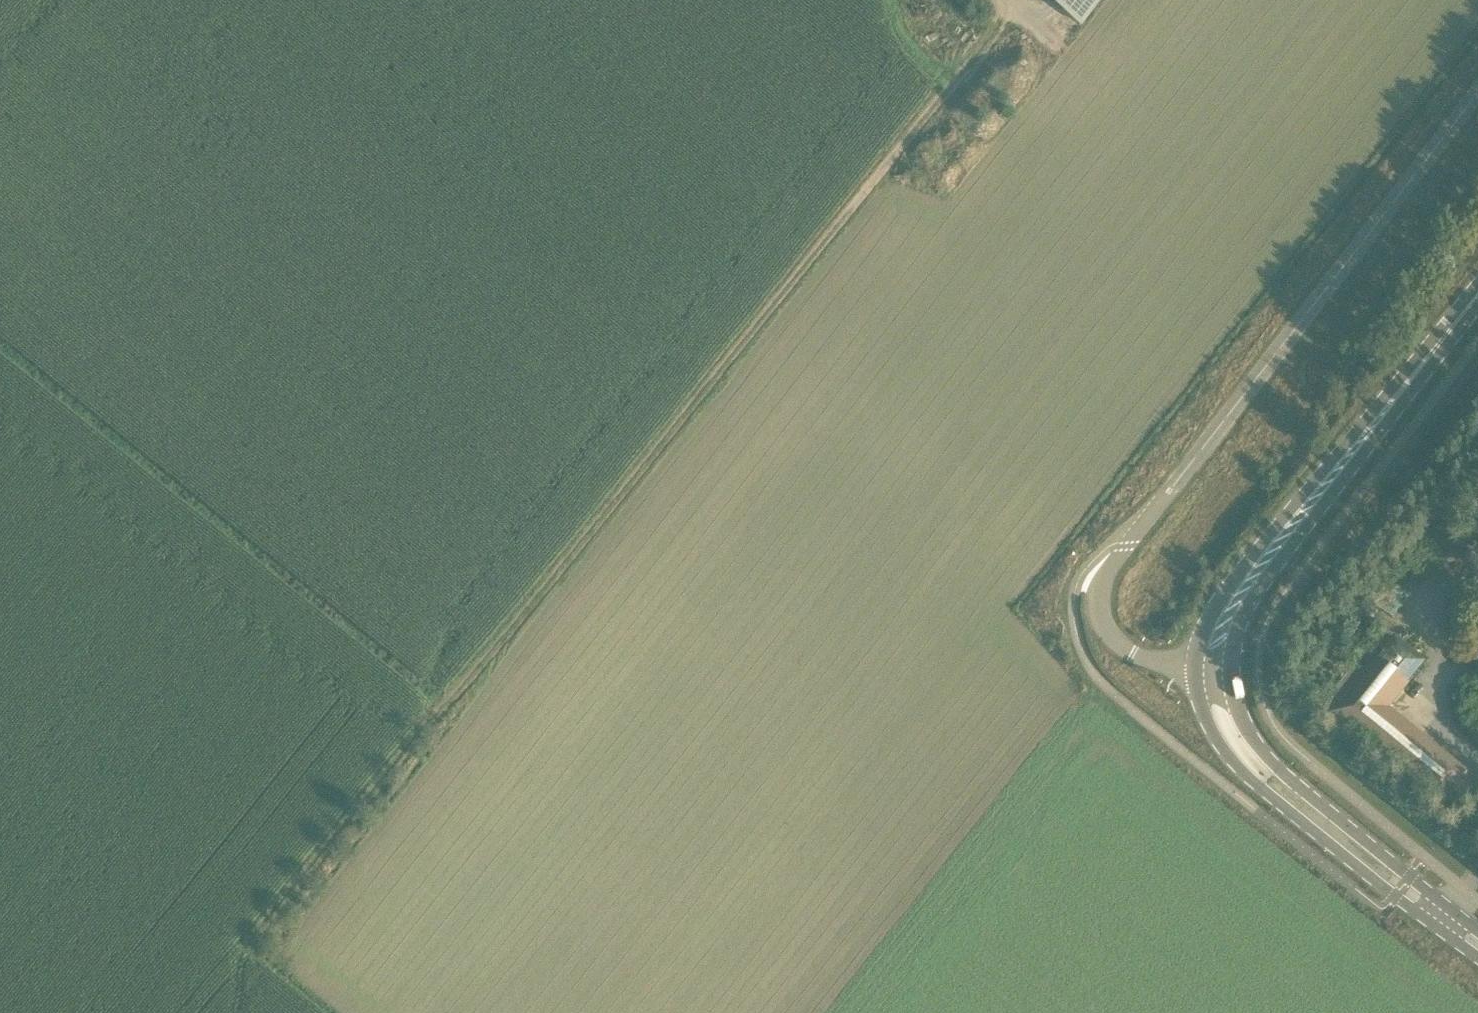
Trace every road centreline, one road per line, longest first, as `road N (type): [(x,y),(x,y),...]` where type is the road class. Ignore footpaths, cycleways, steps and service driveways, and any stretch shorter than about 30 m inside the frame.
road 1 (unclassified): [(1214,670),(1169,667),(1110,636),(1096,578),(1477,79)]
road 2 (secondary): [(1214,670),(1222,625),(1242,593),(1477,293)]
road 3 (secondary): [(1477,946),(1268,781),(1224,723),(1214,670)]

